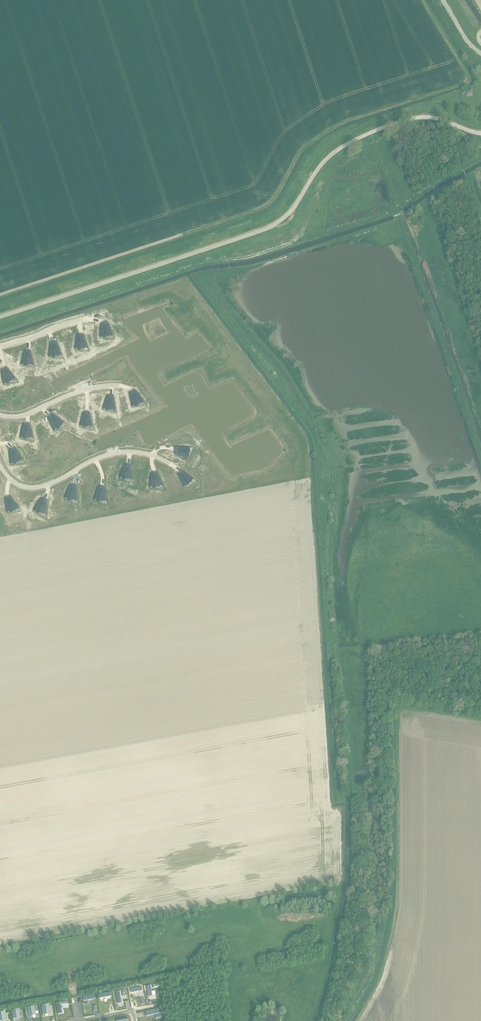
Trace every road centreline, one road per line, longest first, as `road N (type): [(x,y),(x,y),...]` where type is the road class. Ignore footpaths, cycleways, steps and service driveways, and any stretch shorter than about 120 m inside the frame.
road 1 (unclassified): [(0,317),(269,229),(290,214),(338,145),(386,124),(432,118),(480,133)]
road 2 (track): [(349,801),(348,876),(318,1020)]

